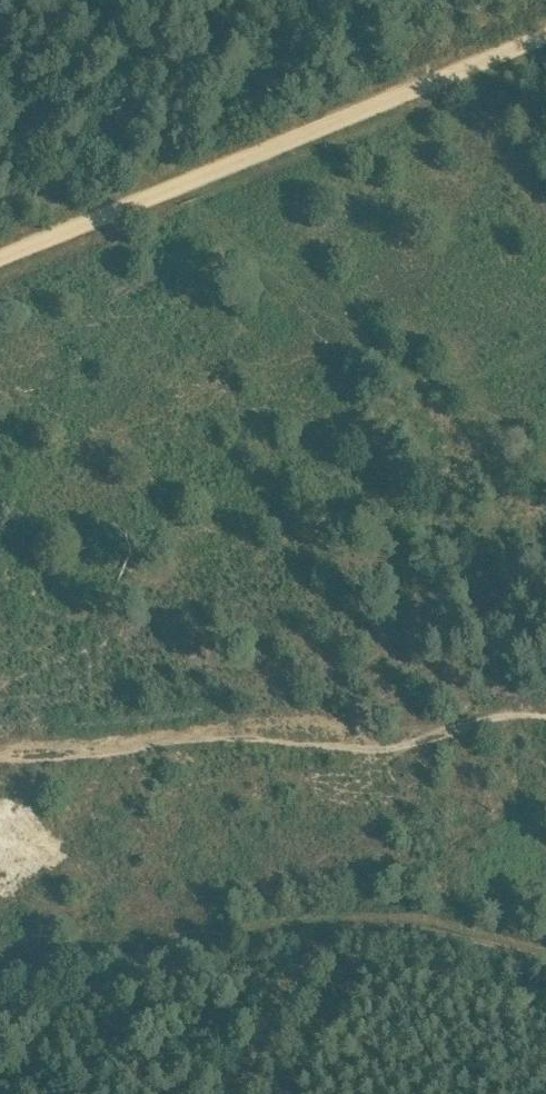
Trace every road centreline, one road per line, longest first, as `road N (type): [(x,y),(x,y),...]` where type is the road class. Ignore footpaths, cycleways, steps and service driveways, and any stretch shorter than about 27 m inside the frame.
road 1 (track): [(545,37),(0,263)]
road 2 (track): [(350,910),(151,927),(0,967)]
road 3 (track): [(0,45),(171,193)]
road 4 (track): [(350,910),(240,1093)]
road 5 (track): [(545,954),(350,910)]

